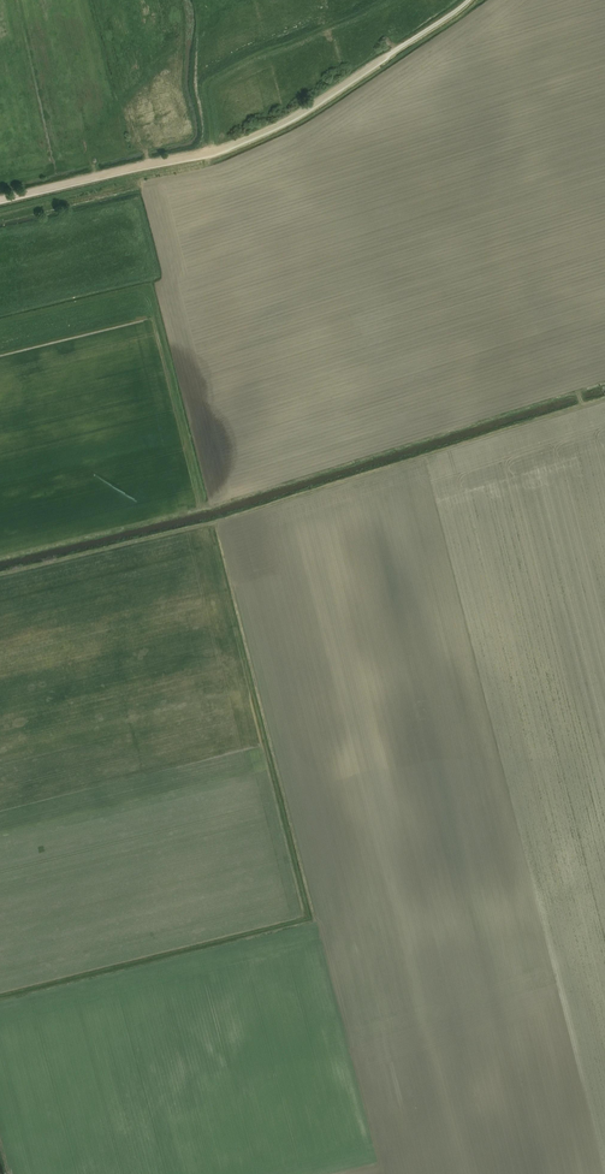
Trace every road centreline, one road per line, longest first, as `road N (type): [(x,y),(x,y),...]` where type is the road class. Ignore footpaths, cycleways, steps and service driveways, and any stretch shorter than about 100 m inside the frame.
road 1 (track): [(392,54),(238,143),(0,200)]

